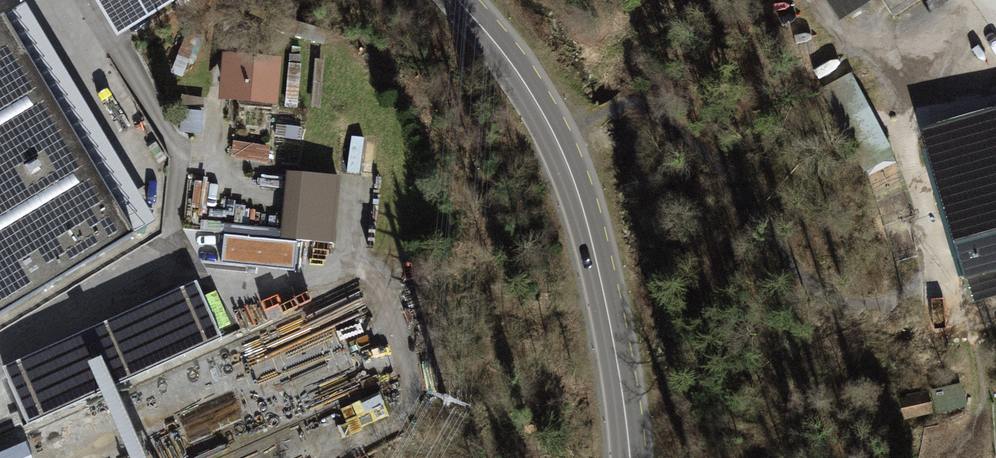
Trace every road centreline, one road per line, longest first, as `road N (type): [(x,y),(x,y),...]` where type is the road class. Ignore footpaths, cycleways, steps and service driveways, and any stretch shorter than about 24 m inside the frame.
road 1 (tertiary): [(632,457),(614,324),(557,121),(460,0)]
road 2 (track): [(995,94),(908,120),(938,295)]

